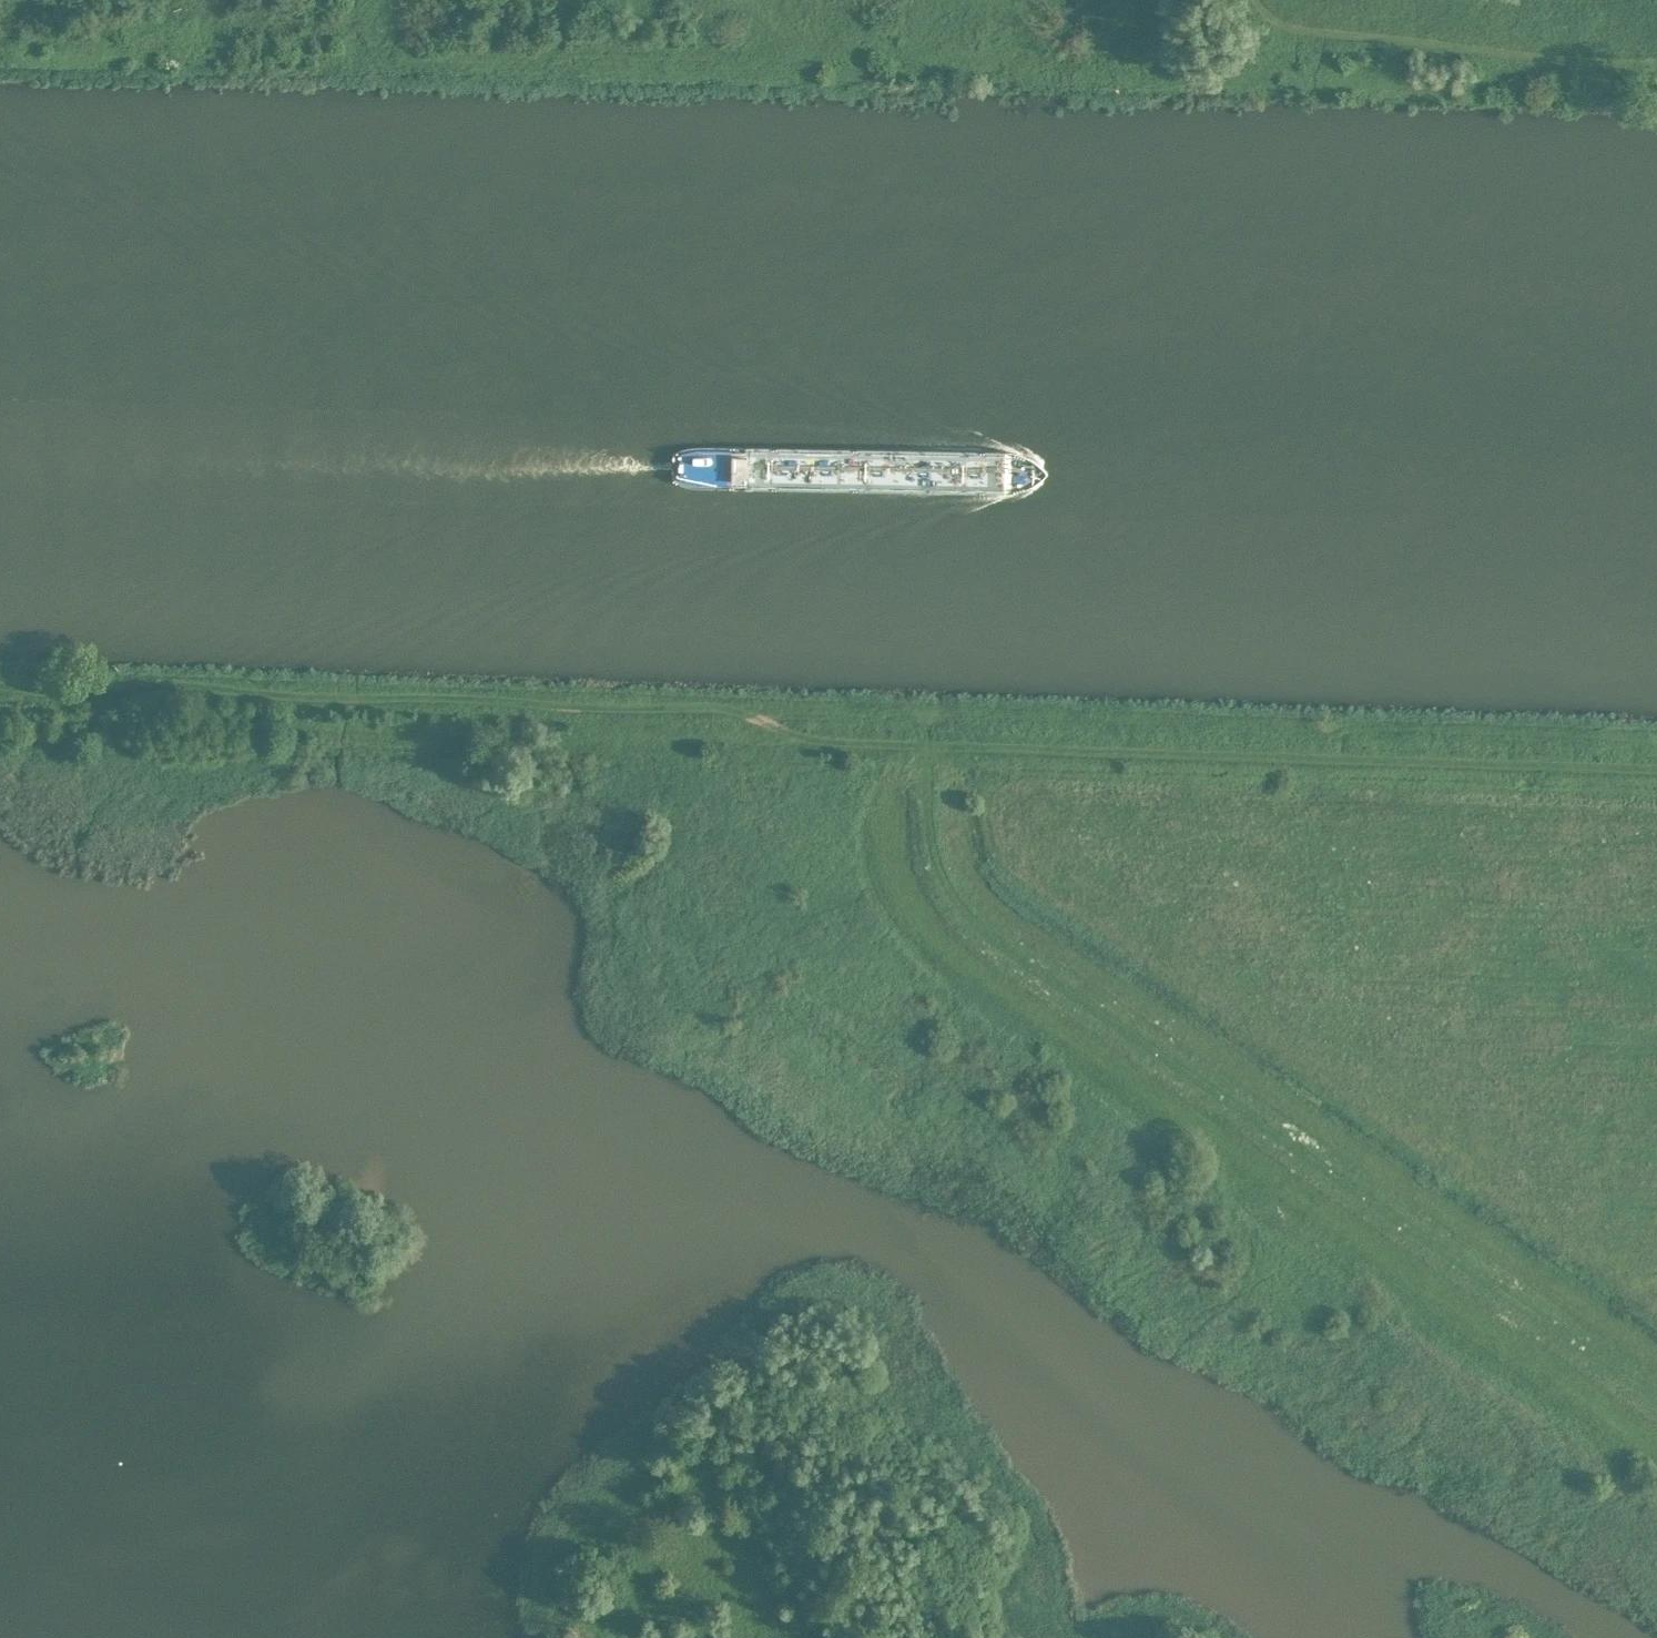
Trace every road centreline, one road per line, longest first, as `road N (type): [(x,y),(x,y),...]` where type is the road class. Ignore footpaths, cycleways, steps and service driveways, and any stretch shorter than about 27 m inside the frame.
road 1 (track): [(0,684),(751,718),(769,737),(1656,771)]
road 2 (track): [(1656,1400),(1071,993),(972,912),(930,856),(939,758)]
road 3 (track): [(1274,0),(1300,16),(1353,27),(1656,61)]

